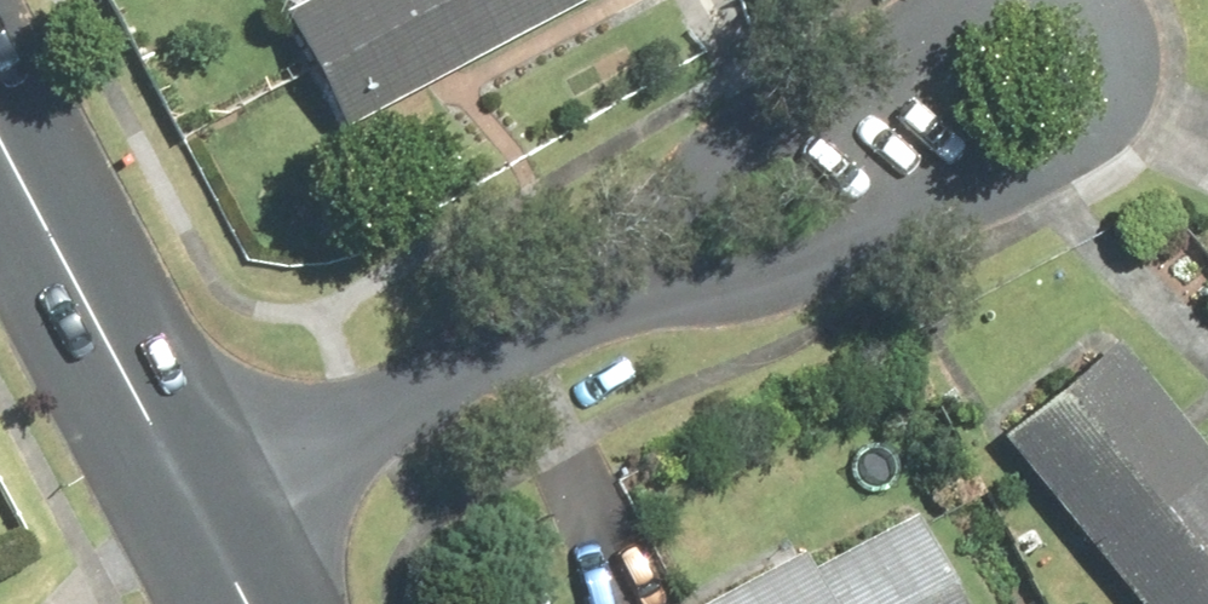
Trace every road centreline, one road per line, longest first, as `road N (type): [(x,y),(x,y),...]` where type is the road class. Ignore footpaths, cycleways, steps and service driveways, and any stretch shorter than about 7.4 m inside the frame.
road 1 (residential): [(1114,0),(1131,45),(1124,99),(1061,158),(774,257)]
road 2 (residential): [(590,289),(958,0)]
road 3 (residential): [(200,514),(590,289)]
road 4 (tertiary): [(0,136),(200,514)]
road 5 (residential): [(774,257),(590,289)]

